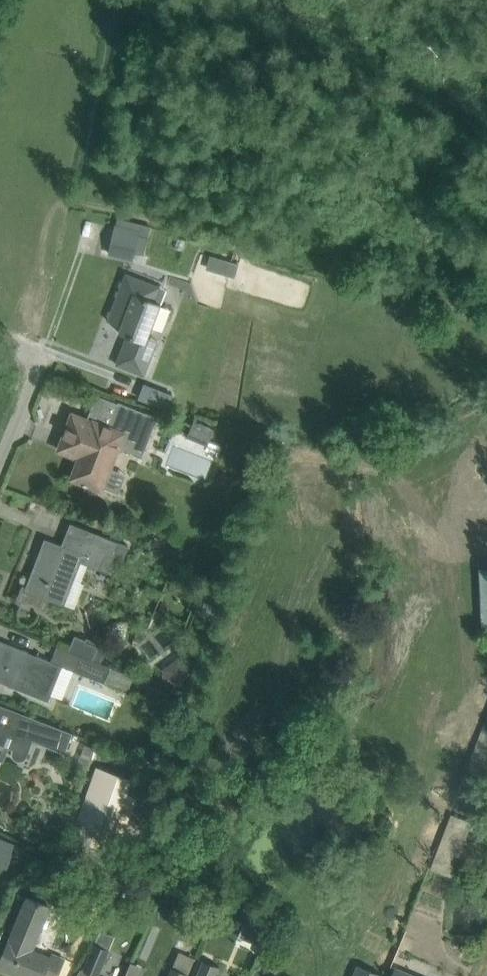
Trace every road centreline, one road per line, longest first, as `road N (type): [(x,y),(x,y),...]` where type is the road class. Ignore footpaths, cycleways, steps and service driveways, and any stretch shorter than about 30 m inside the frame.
road 1 (residential): [(0,477),(39,377),(34,359),(20,355)]

